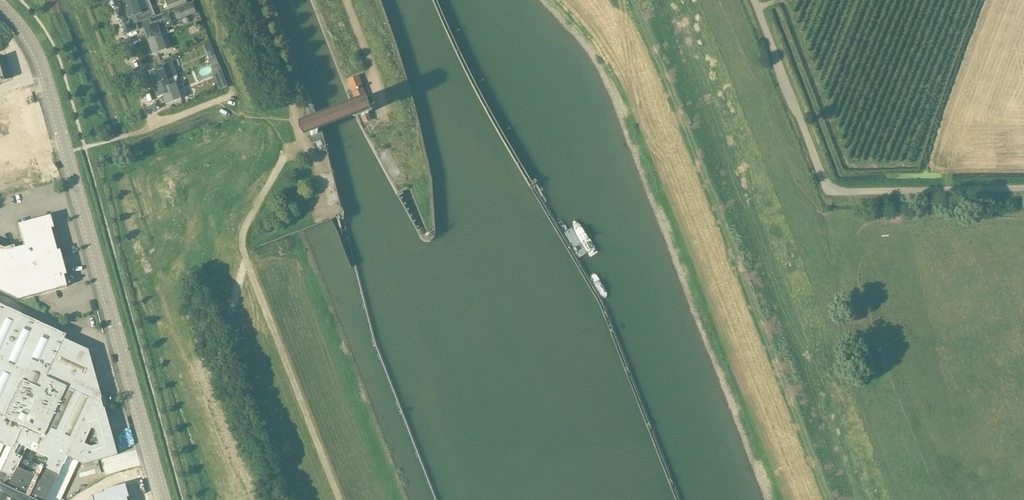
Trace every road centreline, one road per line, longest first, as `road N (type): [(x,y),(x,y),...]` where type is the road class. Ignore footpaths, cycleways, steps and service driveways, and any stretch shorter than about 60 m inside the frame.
road 1 (unclassified): [(165,499),(44,71),(33,43),(0,7)]
road 2 (unclassified): [(755,0),(833,191),(1023,188)]
road 3 (residential): [(106,0),(154,126),(233,95)]

